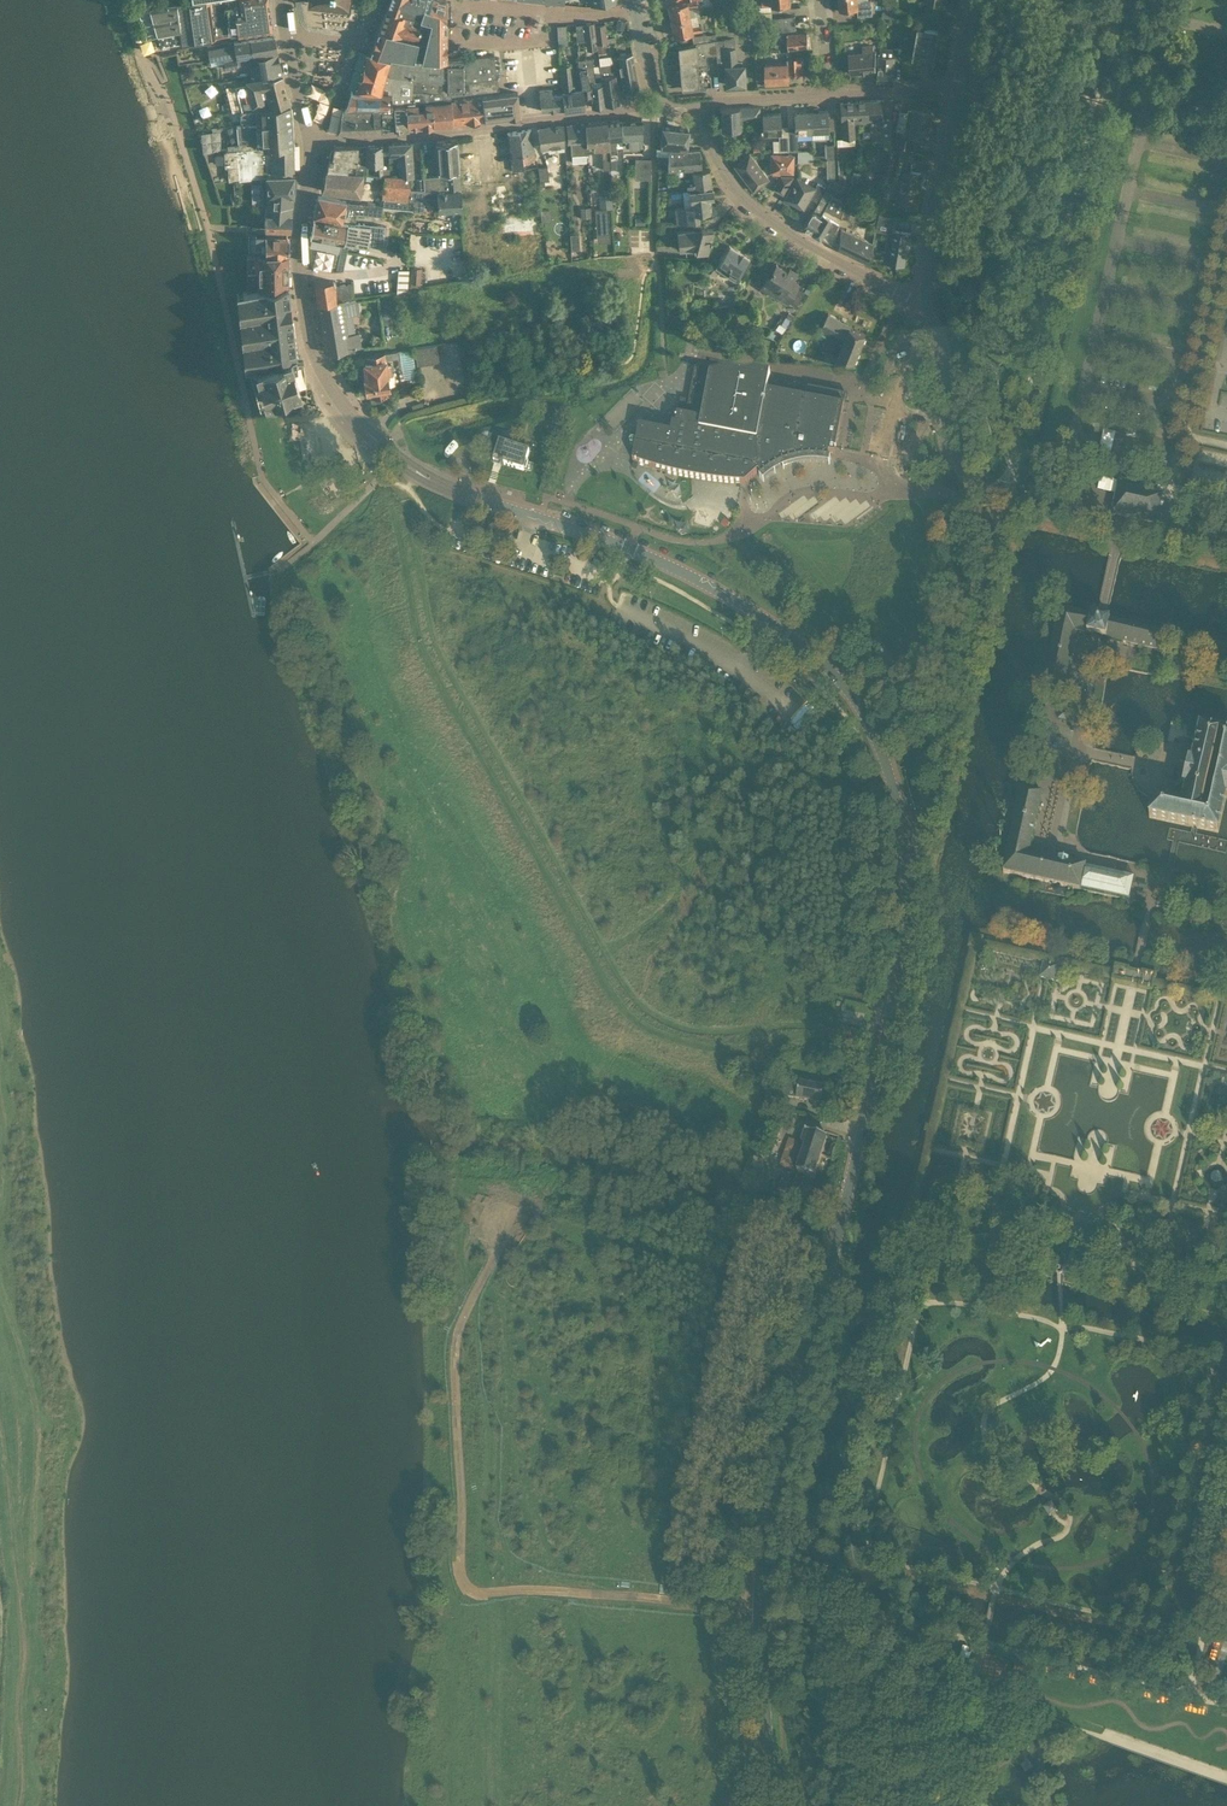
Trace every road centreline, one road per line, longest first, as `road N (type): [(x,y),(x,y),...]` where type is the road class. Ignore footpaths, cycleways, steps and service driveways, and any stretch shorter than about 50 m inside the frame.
road 1 (tertiary): [(903,835),(865,715),(810,652),(677,570),(452,491),(365,433),(308,333),(299,265),(308,138)]
road 2 (tertiary): [(773,1805),(761,1588),(900,973),(908,900),(903,835)]
road 3 (tertiary): [(903,835),(936,820),(1014,502)]
road 4 (residential): [(308,138),(412,135),(664,105)]
road 5 (residential): [(701,102),(714,155),(754,208),(805,244),(926,301)]
road 6 (track): [(1013,454),(1082,155)]
road 7 (track): [(1161,536),(1226,247)]
road 8 (unclassified): [(1014,502),(977,487),(954,455),(946,354),(926,301)]
road 9 (tertiary): [(1226,551),(1014,502)]
road 10 (unclassified): [(926,301),(957,88)]
road 11 (residential): [(701,102),(829,93)]
road 12 (residential): [(829,93),(957,88)]

